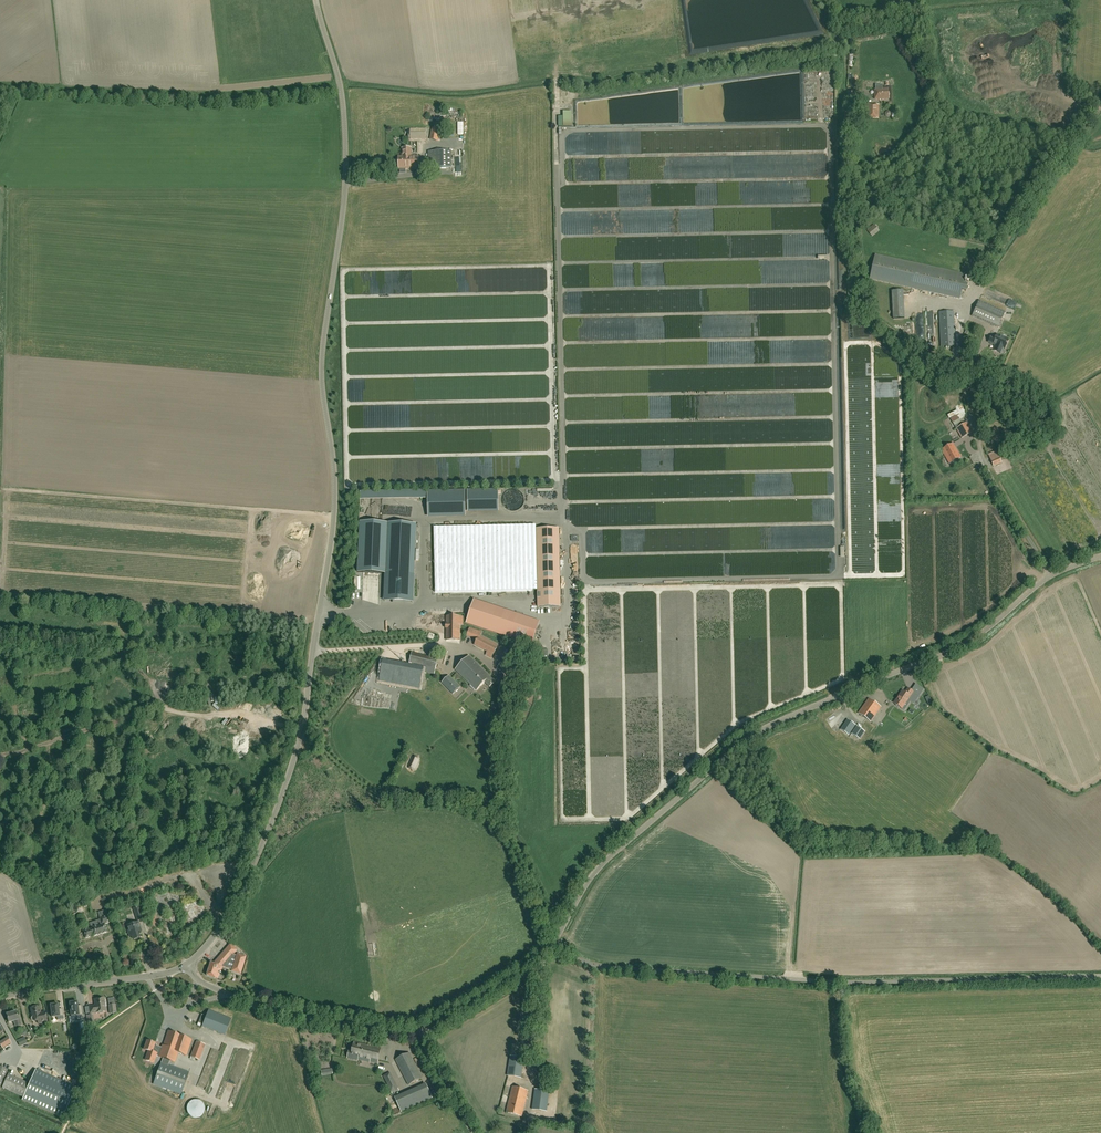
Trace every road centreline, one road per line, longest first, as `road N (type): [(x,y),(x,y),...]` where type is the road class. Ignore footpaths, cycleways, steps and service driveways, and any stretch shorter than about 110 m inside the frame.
road 1 (tertiary): [(185,965),(231,909),(284,789),(303,726),(330,559),(335,481),(322,358),(346,139),(315,0)]
road 2 (unclassified): [(552,947),(604,863),(745,741),(964,644),(1050,576)]
road 3 (unclassified): [(1100,976),(817,980),(608,967),(552,947)]
road 4 (unclassified): [(1050,576),(981,458),(960,356),(966,319)]
road 5 (track): [(1100,108),(978,283),(966,319)]
road 6 (unclassified): [(419,1034),(263,1007),(204,984),(185,965)]
road 7 (tertiary): [(0,998),(185,965)]
road 8 (unclassified): [(419,1034),(552,947)]
road 9 (track): [(1100,935),(982,837)]

